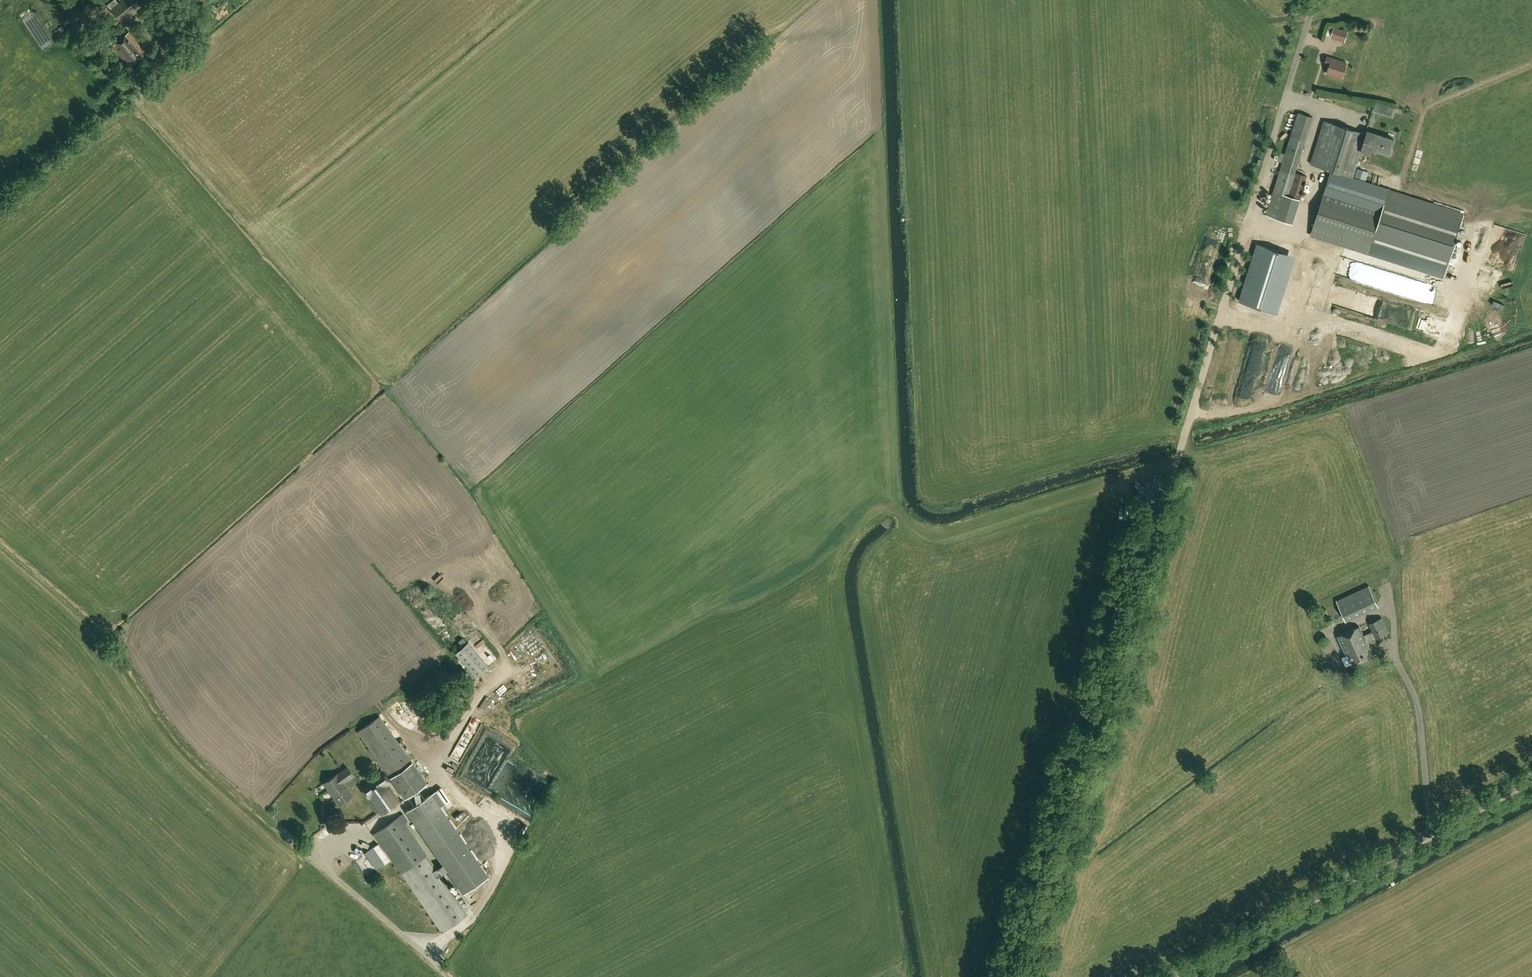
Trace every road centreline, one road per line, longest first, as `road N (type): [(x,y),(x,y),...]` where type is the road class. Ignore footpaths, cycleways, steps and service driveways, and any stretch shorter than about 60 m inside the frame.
road 1 (tertiary): [(1167,976),(1531,779)]

